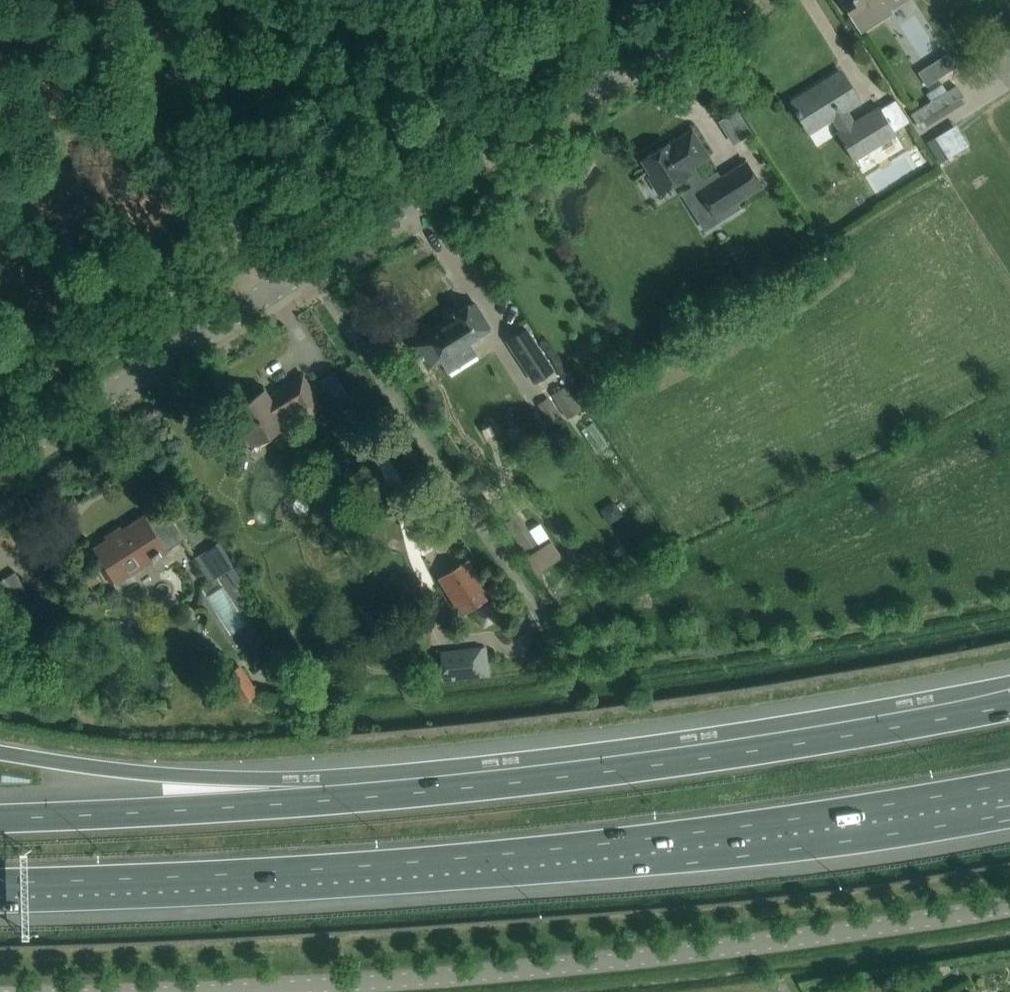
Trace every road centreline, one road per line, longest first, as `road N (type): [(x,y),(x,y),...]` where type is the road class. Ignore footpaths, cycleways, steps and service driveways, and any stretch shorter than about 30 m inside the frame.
road 1 (motorway): [(1009,707),(396,794),(0,821)]
road 2 (motorway): [(0,880),(444,860),(1009,783)]
road 3 (unclassified): [(275,991),(756,948),(1009,907)]
road 4 (unclassified): [(317,277),(757,0)]
road 5 (unclassified): [(317,277),(512,579)]
road 6 (unclassified): [(240,327),(212,0)]
road 7 (unclassified): [(0,469),(240,327)]

